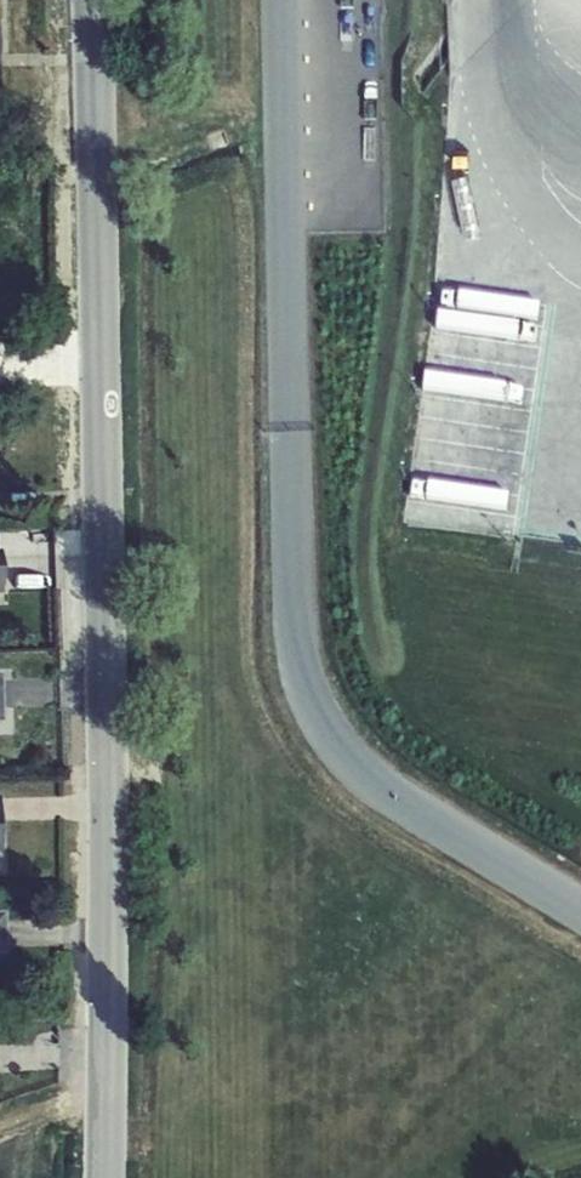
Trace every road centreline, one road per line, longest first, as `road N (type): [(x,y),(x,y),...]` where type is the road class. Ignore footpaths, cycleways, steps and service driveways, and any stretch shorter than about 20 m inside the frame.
road 1 (unclassified): [(93,0),(116,735),(106,1177)]

